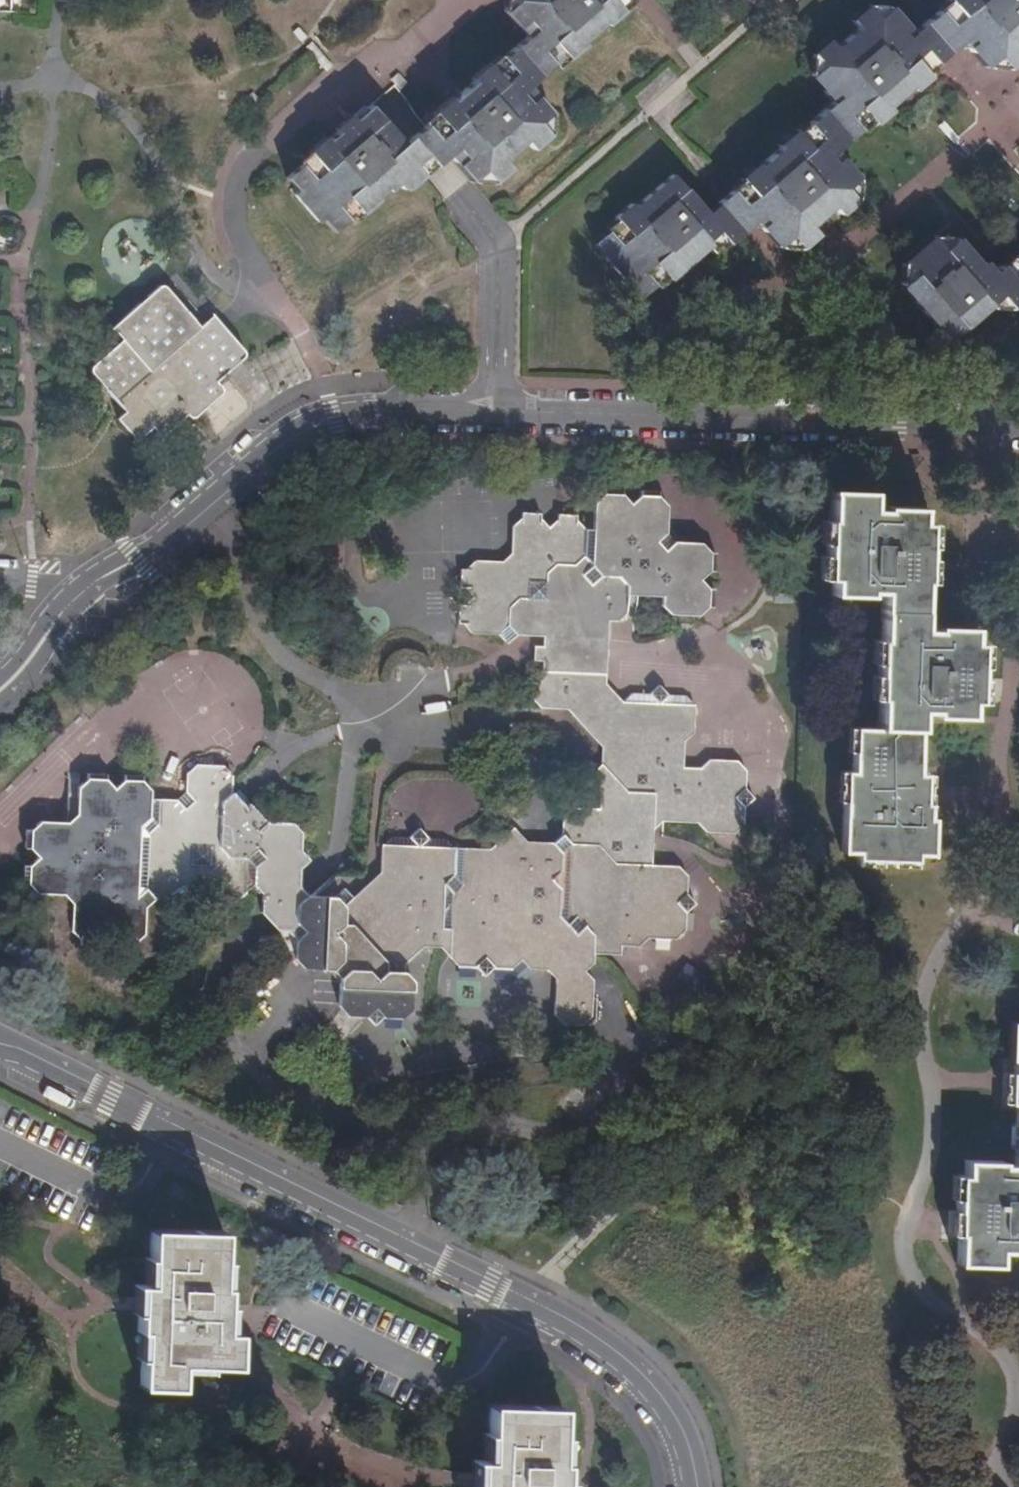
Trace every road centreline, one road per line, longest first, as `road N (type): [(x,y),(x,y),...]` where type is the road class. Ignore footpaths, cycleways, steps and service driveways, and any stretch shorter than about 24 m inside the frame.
road 1 (residential): [(687,1486),(665,1418),(598,1348),(0,1051)]
road 2 (residential): [(0,683),(296,431),(365,412),(491,412)]
road 3 (residential): [(1018,428),(491,412)]

